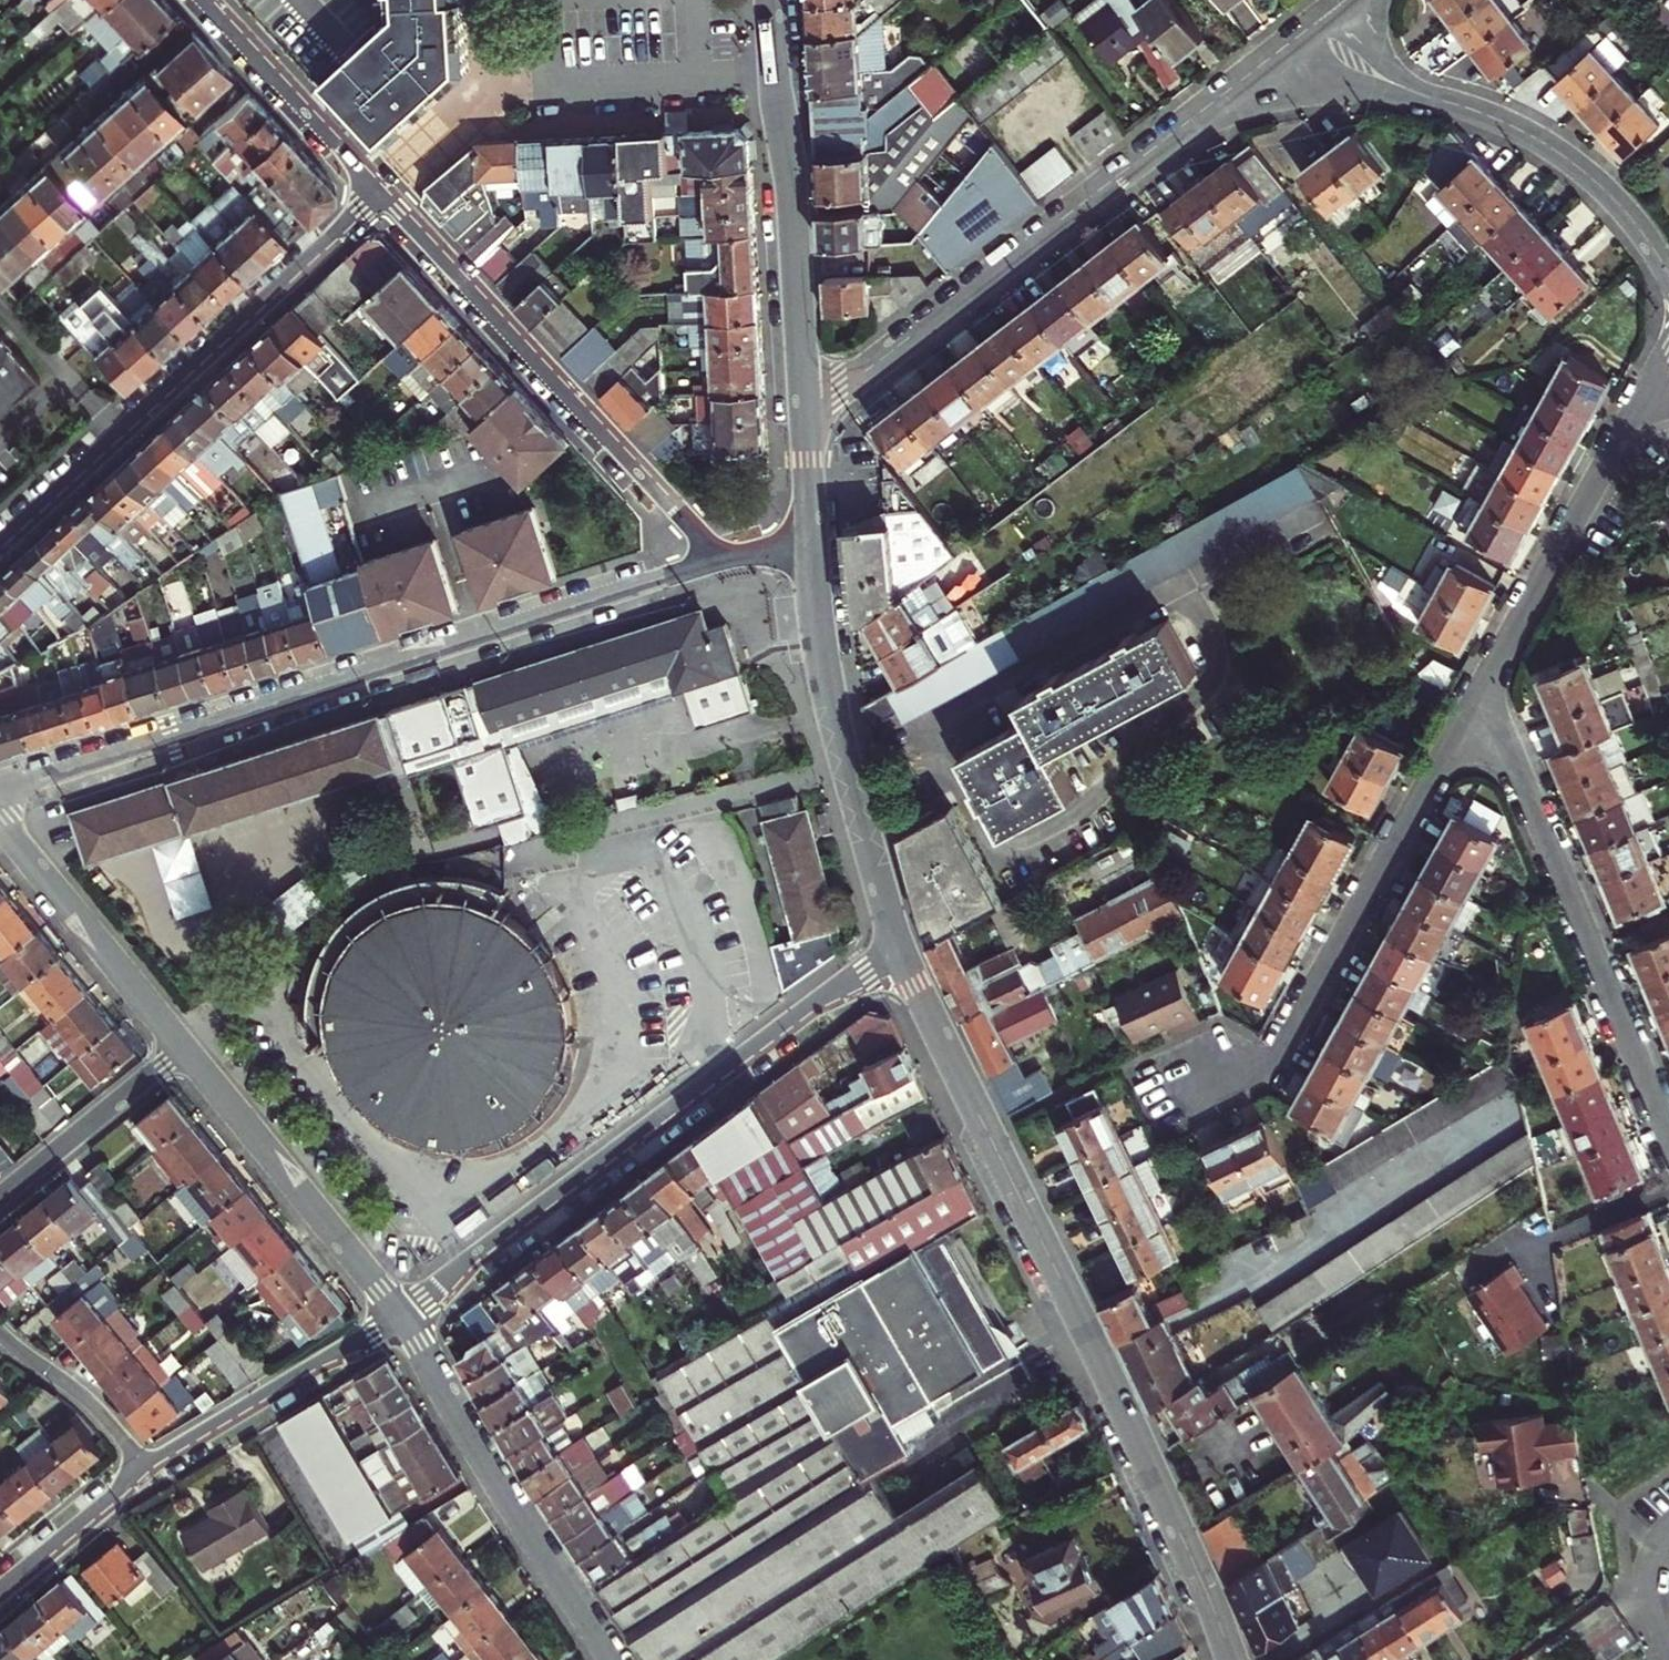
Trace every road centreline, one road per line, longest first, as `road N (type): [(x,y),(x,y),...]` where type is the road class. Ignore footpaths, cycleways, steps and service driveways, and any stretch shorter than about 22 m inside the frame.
road 1 (tertiary): [(900,952),(1101,1358),(1232,1659)]
road 2 (residential): [(0,787),(717,562)]
road 3 (residential): [(900,952),(398,1321)]
road 4 (residential): [(806,414),(1270,58)]
road 5 (residential): [(378,192),(0,542)]
road 6 (residential): [(378,192),(717,562)]
road 7 (residential): [(1202,1093),(1279,1057),(1470,711)]
road 8 (residential): [(1470,711),(1521,779),(1668,1136)]
road 9 (tertiary): [(771,0),(806,414)]
road 10 (residential): [(1470,711),(1668,353)]
road 11 (tertiary): [(812,555),(837,733),(900,952)]
road 12 (residential): [(610,1659),(398,1321)]
road 13 (residential): [(398,1321),(184,1048)]
road 14 (residential): [(19,274),(260,64)]
road 15 (residential): [(1435,100),(1515,130),(1585,173),(1629,215),(1668,276)]
road 16 (residential): [(398,1321),(144,1467)]
road 17 (residential): [(184,1048),(0,821)]
road 18 (residential): [(0,202),(210,11)]
road 19 (residential): [(0,1196),(184,1048)]
road 20 (residential): [(0,1337),(91,1404),(144,1467)]
road 21 (residential): [(144,1467),(0,1588)]
road 22 (residential): [(260,64),(378,192)]
road 23 (residential): [(1270,58),(1312,81),(1435,100)]
road 24 (tertiary): [(806,414),(812,555)]
road 25 (residential): [(1435,100),(1398,78),(1338,7)]

